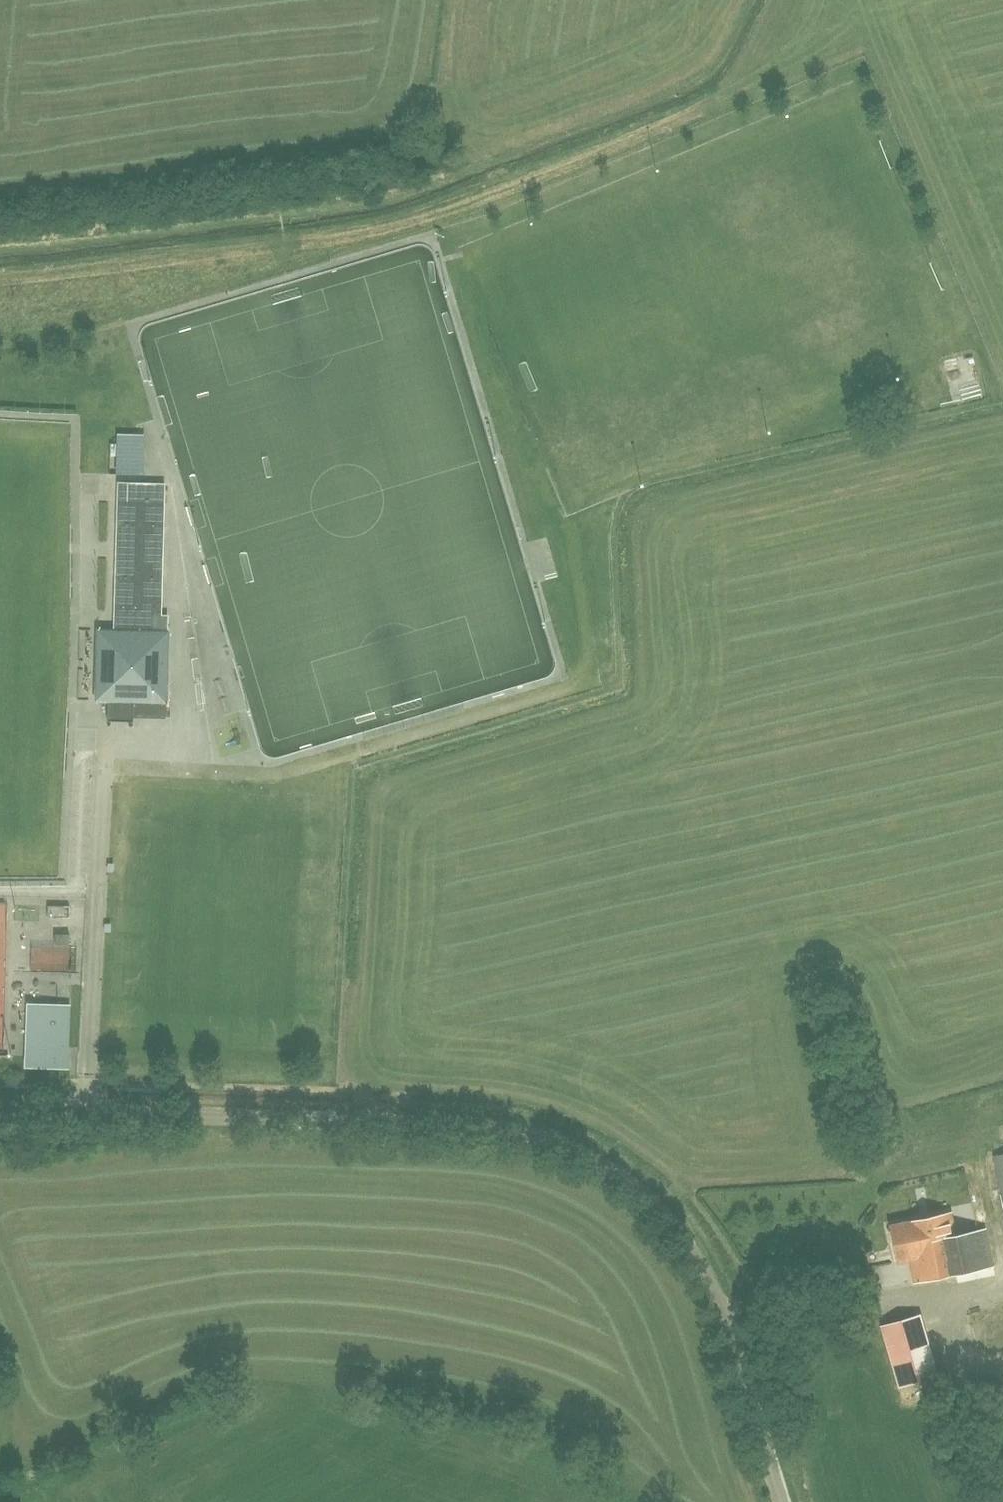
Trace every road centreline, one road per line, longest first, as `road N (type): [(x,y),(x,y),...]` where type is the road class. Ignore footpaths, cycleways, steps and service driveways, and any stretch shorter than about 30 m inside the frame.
road 1 (unclassified): [(781,1501),(702,1265),(626,1180),(577,1152),(465,1124),(0,1110)]

